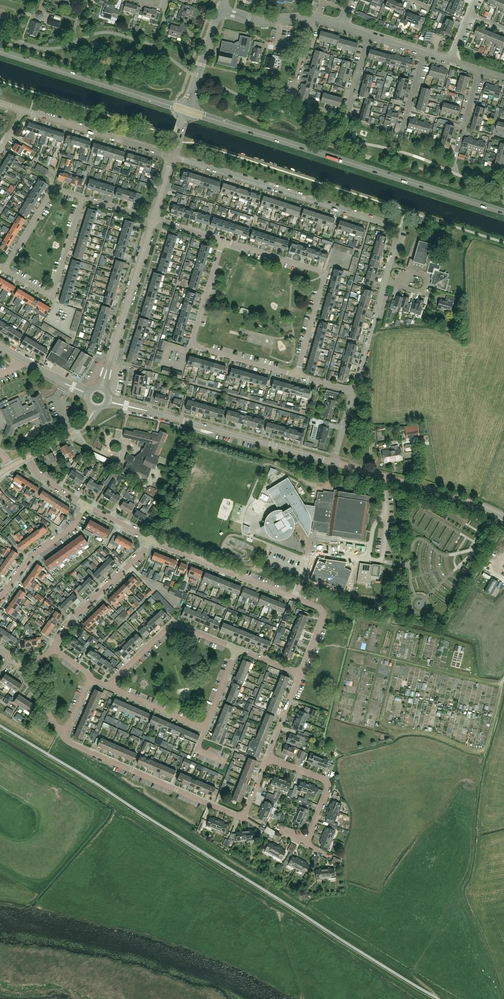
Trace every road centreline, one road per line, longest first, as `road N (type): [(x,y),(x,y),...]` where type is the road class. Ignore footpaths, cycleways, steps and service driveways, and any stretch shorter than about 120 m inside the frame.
road 1 (unclassified): [(439,998),(0,725)]
road 2 (primary): [(503,212),(189,111)]
road 3 (residential): [(390,264),(400,229),(173,156)]
road 4 (tertiary): [(334,463),(108,401)]
road 5 (unclassified): [(297,375),(325,272),(223,240)]
road 6 (unclassified): [(244,813),(64,736)]
road 7 (residential): [(295,597),(309,552),(369,559),(386,510),(383,476)]
road 8 (primary): [(183,109),(0,51)]
road 9 (tertiary): [(101,389),(153,218)]
road 10 (unclassified): [(108,687),(176,623),(238,649)]
road 11 (residential): [(82,197),(52,297),(4,268)]
road 12 (unclassified): [(295,597),(150,539)]
road 13 (unclassified): [(173,156),(24,111)]
road 14 (unclassified): [(52,648),(150,539)]
road 15 (unclassified): [(306,843),(327,783),(268,758)]
road 16 (unclassified): [(0,599),(86,505)]
road 17 (tertiary): [(503,517),(383,476)]
road 18 (residential): [(4,268),(51,190),(82,197)]

